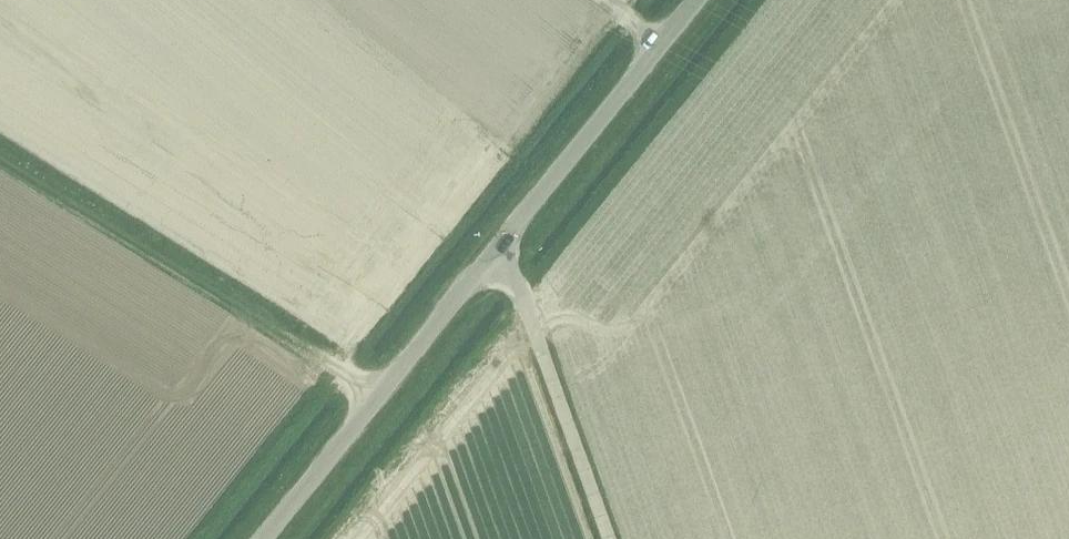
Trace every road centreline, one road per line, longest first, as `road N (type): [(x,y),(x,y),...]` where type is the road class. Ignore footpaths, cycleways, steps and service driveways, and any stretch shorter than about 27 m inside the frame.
road 1 (unclassified): [(263,538),(695,0)]
road 2 (track): [(380,394),(0,158)]

